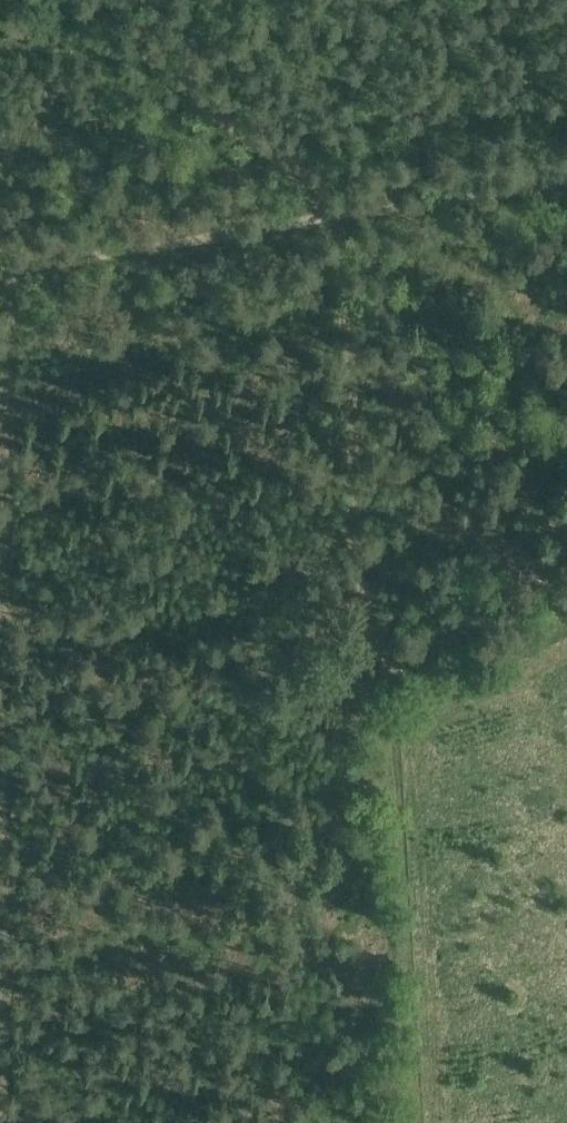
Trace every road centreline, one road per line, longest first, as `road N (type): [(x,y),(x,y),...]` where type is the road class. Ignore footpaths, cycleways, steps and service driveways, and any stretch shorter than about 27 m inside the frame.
road 1 (track): [(413,1122),(404,743),(371,666),(338,214)]
road 2 (track): [(7,266),(0,1122)]
road 3 (track): [(324,216),(77,0)]

